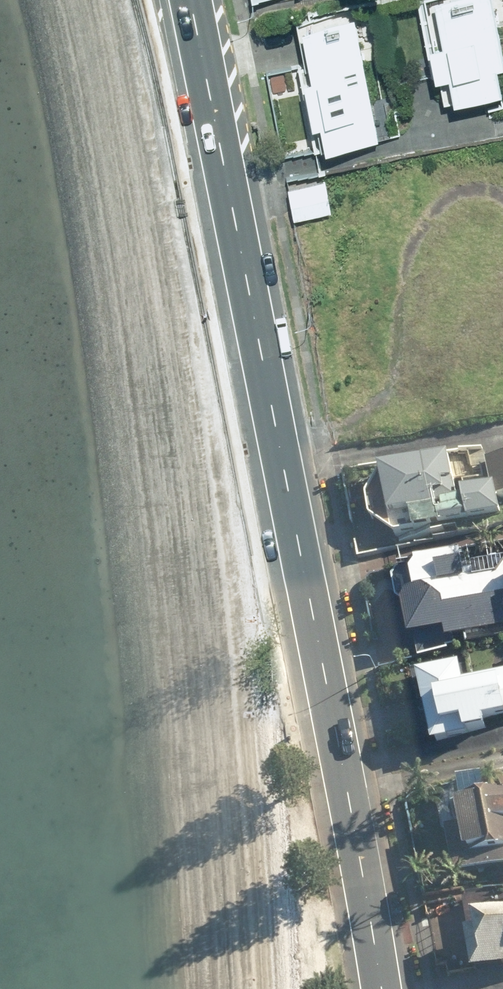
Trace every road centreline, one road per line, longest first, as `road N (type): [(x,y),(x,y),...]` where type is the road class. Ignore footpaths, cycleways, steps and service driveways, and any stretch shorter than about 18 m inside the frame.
road 1 (residential): [(188,0),(298,505),(381,988)]

